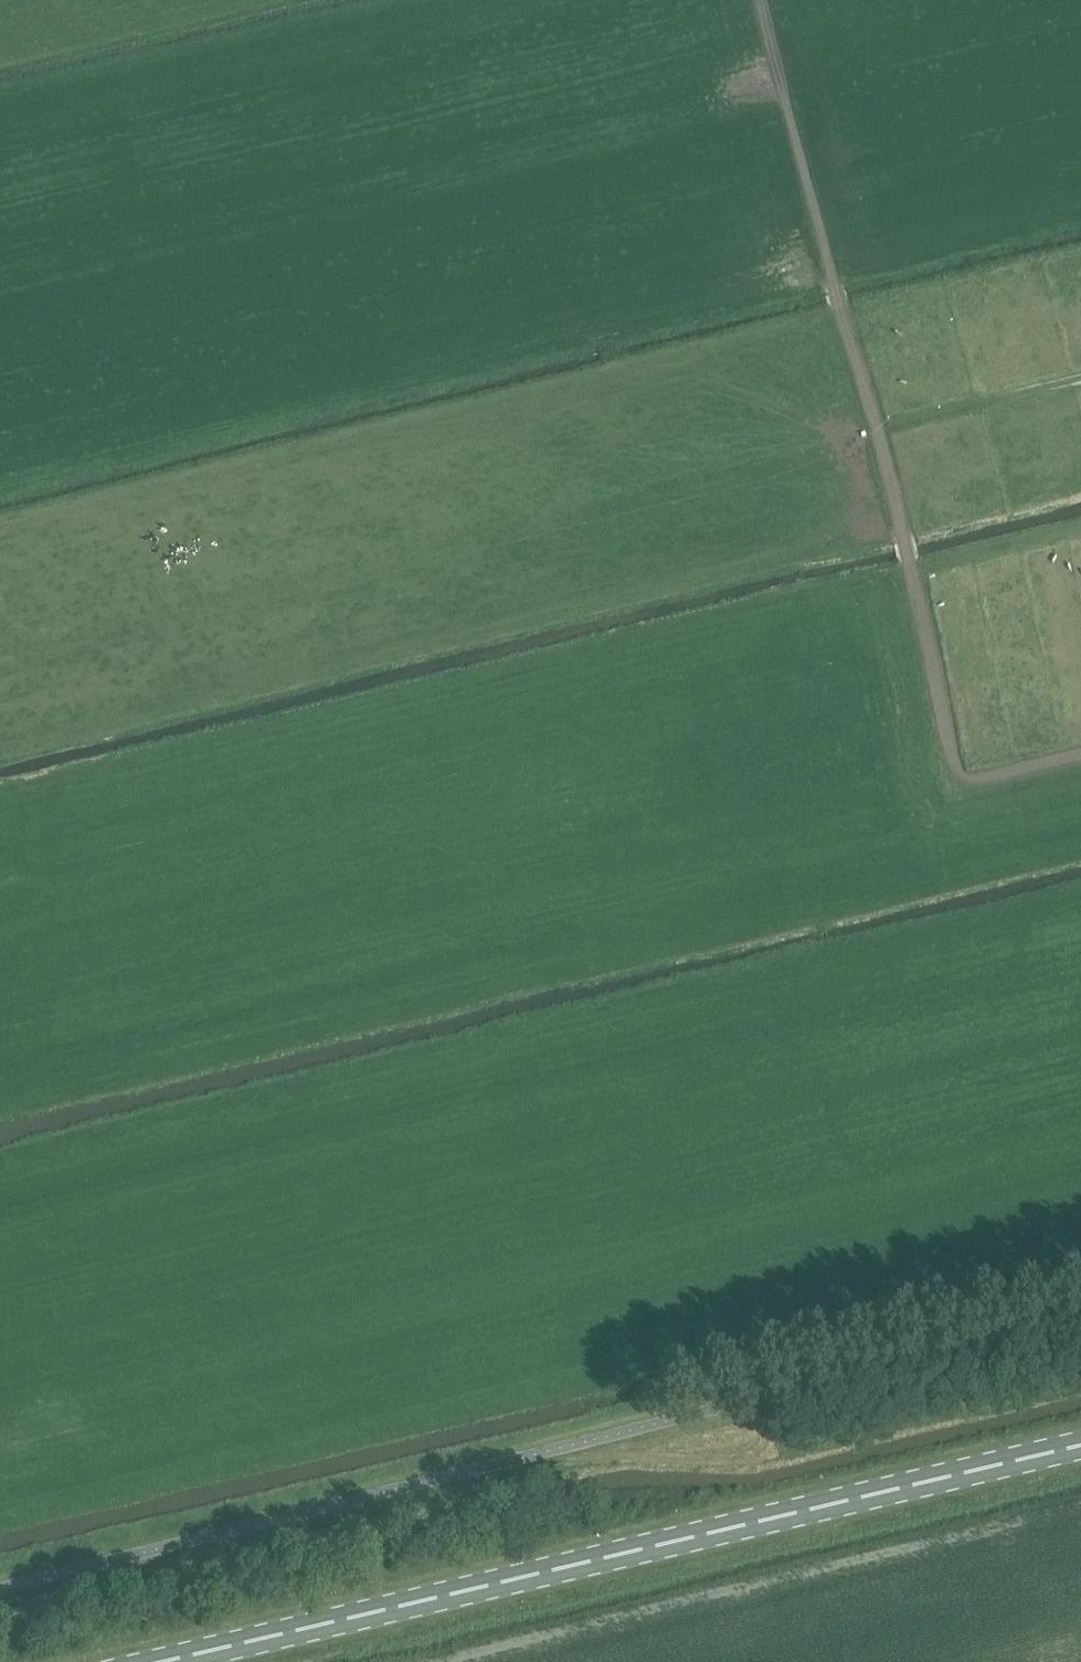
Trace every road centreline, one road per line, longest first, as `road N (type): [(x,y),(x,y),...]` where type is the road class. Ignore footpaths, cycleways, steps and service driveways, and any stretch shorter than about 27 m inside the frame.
road 1 (secondary): [(187,1661),(1080,1447)]

